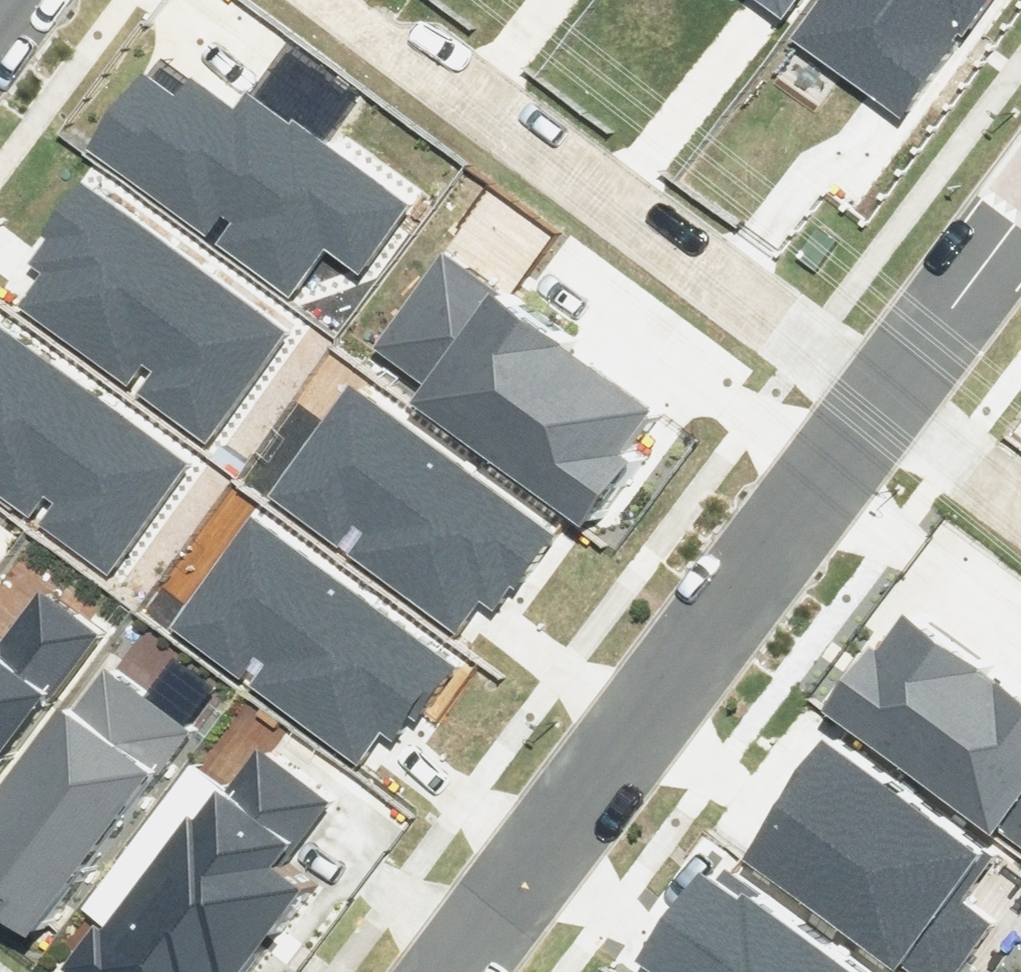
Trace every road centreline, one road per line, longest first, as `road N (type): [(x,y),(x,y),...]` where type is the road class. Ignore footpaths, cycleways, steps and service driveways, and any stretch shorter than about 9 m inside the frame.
road 1 (residential): [(875,406),(447,971)]
road 2 (residential): [(352,0),(875,406)]
road 3 (residential): [(1020,214),(875,406)]
road 4 (residential): [(875,406),(1020,512)]

